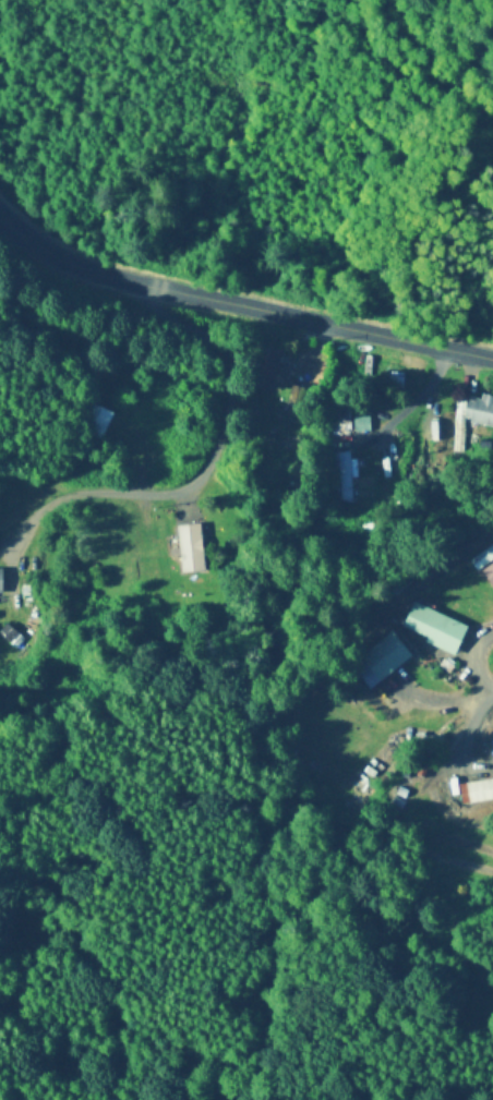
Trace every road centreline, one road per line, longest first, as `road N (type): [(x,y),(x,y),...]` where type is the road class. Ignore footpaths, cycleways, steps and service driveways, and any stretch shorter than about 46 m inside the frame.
road 1 (residential): [(492,360),(101,281),(40,254),(0,221)]

